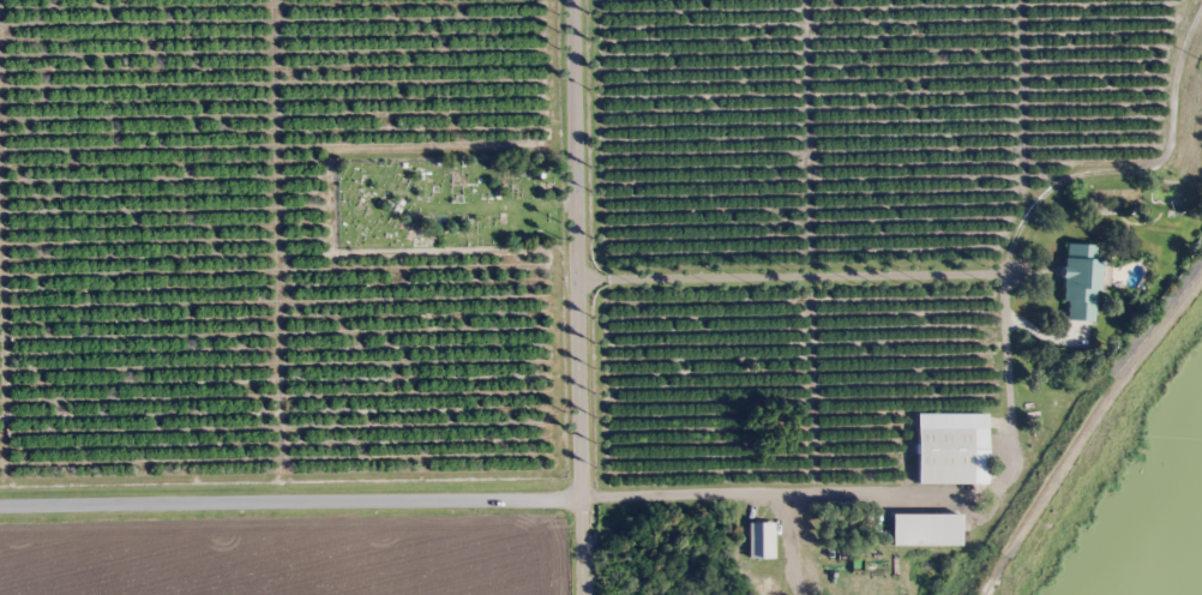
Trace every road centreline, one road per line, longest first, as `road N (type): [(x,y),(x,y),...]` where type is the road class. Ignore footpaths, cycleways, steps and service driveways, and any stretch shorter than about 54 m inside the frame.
road 1 (residential): [(581,594),(569,0)]
road 2 (residential): [(579,499),(0,508)]
road 3 (residential): [(997,594),(1124,242),(1201,60)]
road 4 (residential): [(573,274),(1050,224),(1124,242)]
road 5 (track): [(1010,447),(663,482),(579,499)]

